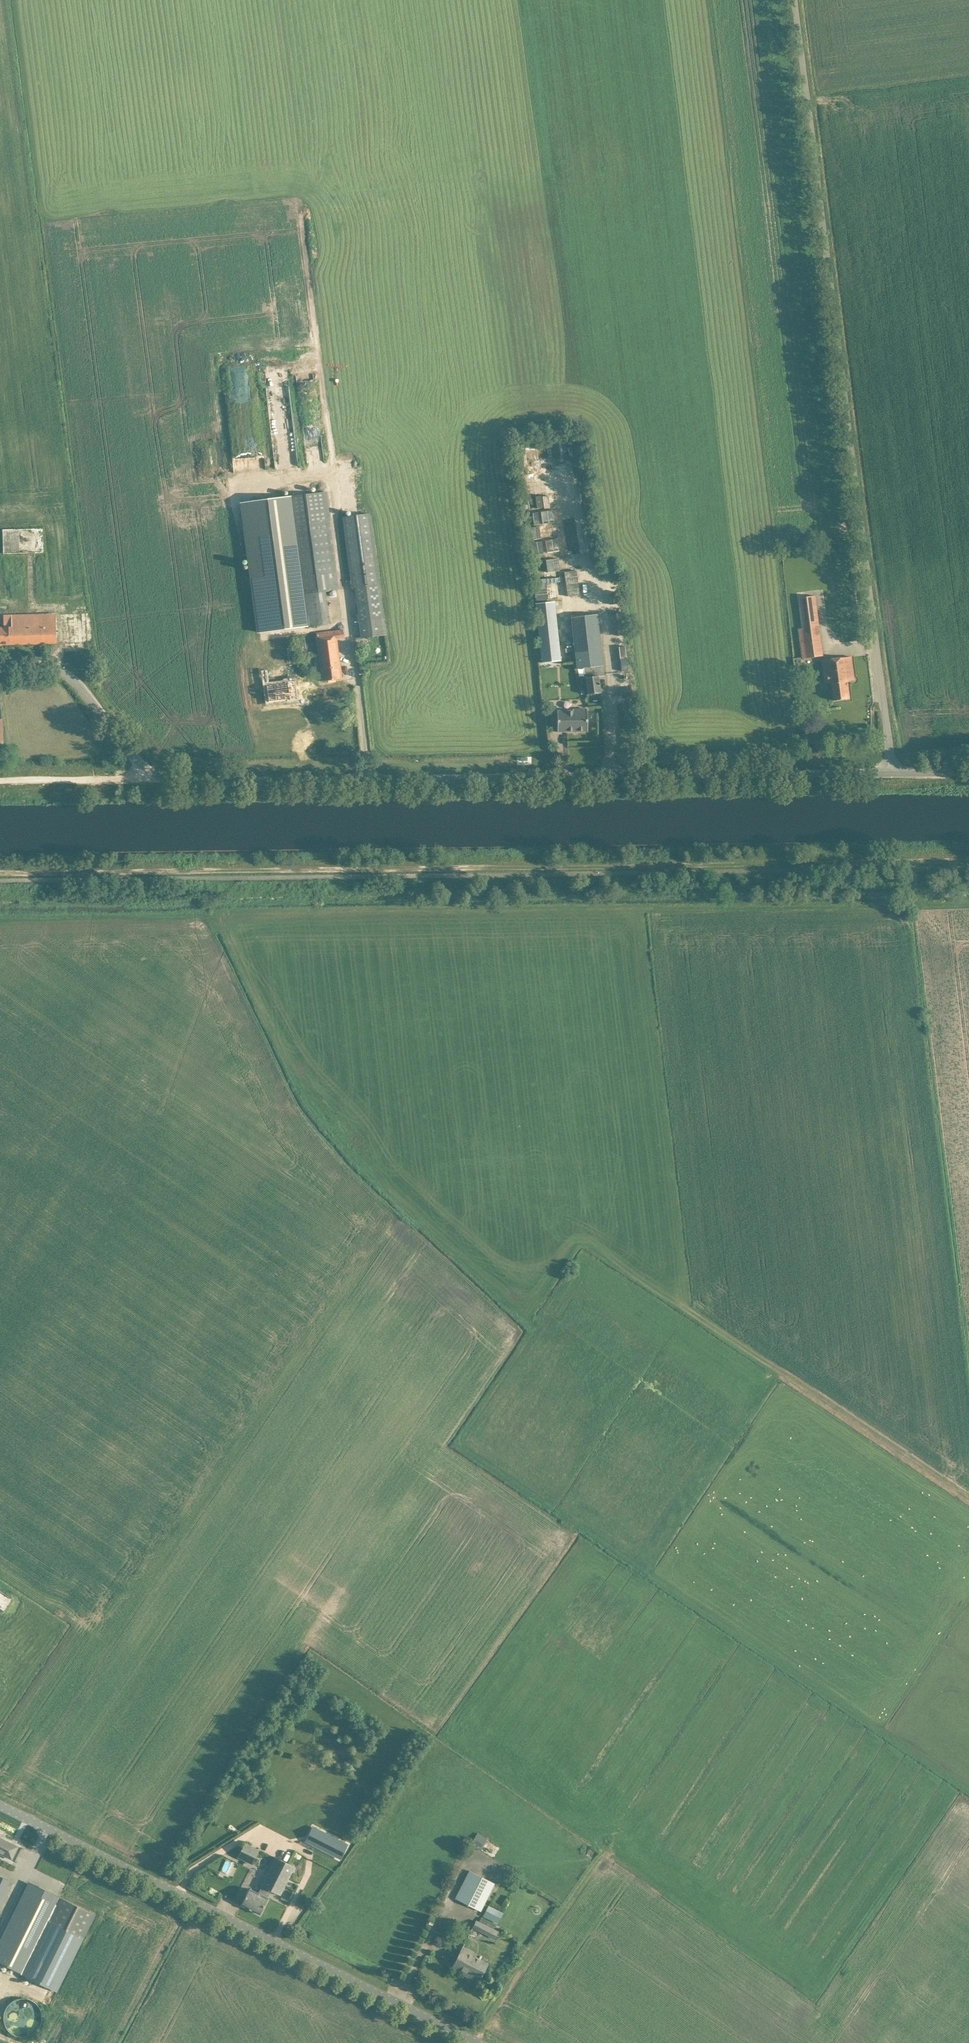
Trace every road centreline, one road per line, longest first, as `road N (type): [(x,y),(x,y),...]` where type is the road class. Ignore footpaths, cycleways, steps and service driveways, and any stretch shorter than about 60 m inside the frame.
road 1 (track): [(968,857),(0,868)]
road 2 (unclassified): [(895,766),(168,779),(136,764),(60,671),(0,666)]
road 3 (unclassified): [(793,0),(895,766)]
road 4 (unclassified): [(487,2042),(0,1804)]
road 5 (track): [(968,1495),(703,1317)]
road 6 (track): [(0,778),(158,778)]

